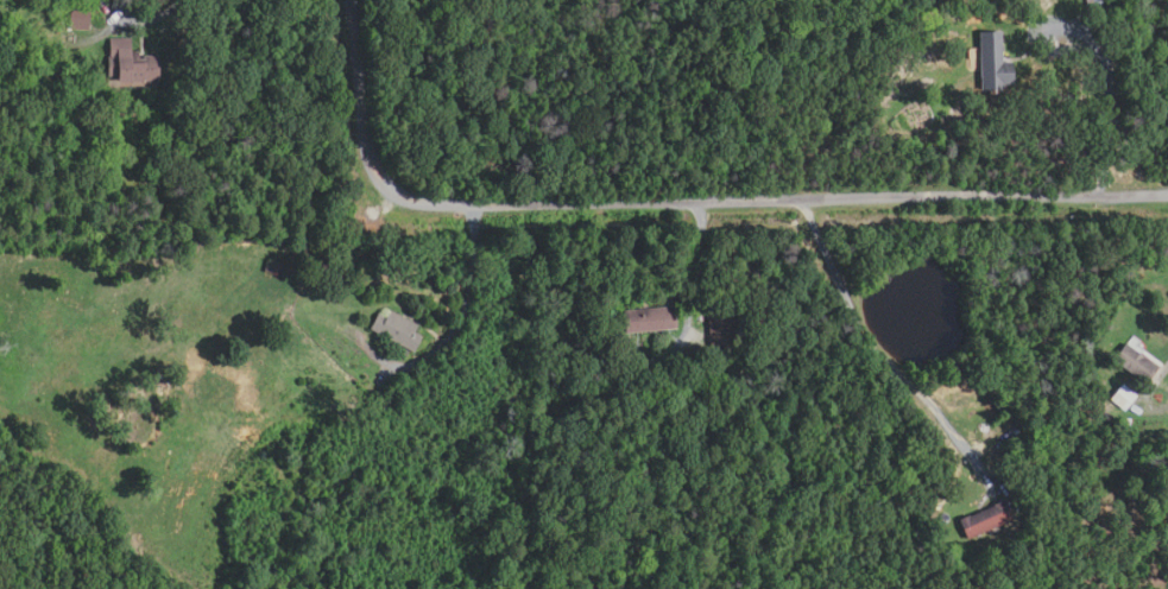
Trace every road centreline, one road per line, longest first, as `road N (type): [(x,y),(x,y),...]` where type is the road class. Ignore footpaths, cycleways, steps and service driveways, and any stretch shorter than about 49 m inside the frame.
road 1 (residential): [(1167,193),(416,203),(383,175),(362,125),(352,0)]

